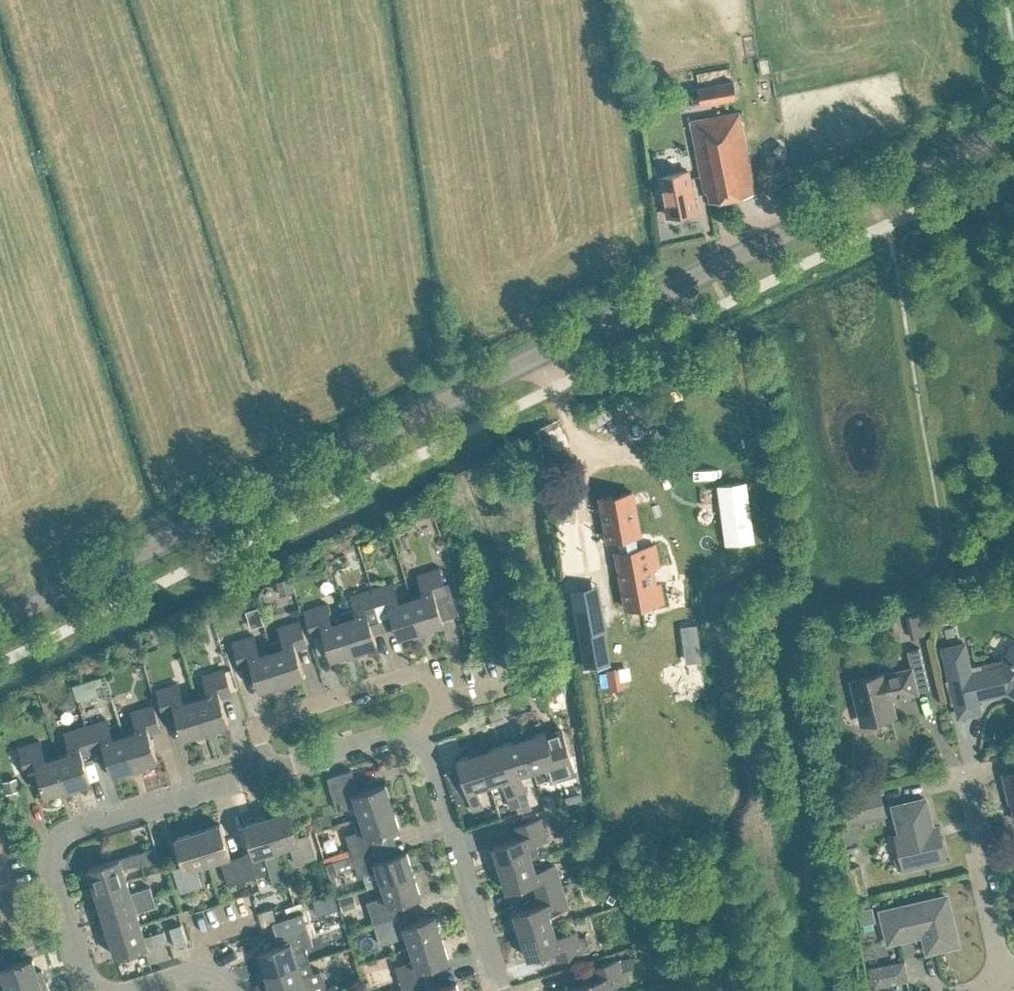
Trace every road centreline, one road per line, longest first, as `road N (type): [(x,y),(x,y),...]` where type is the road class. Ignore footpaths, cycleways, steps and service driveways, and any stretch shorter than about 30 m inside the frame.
road 1 (secondary): [(0,620),(793,228),(1013,129)]
road 2 (residential): [(65,908),(51,848),(68,830),(271,773)]
road 3 (residential): [(271,773),(255,723),(433,665),(446,701)]
road 4 (residential): [(414,737),(428,755),(503,990)]
road 5 (residential): [(1004,987),(965,776)]
road 6 (residential): [(271,773),(389,733),(414,737)]

